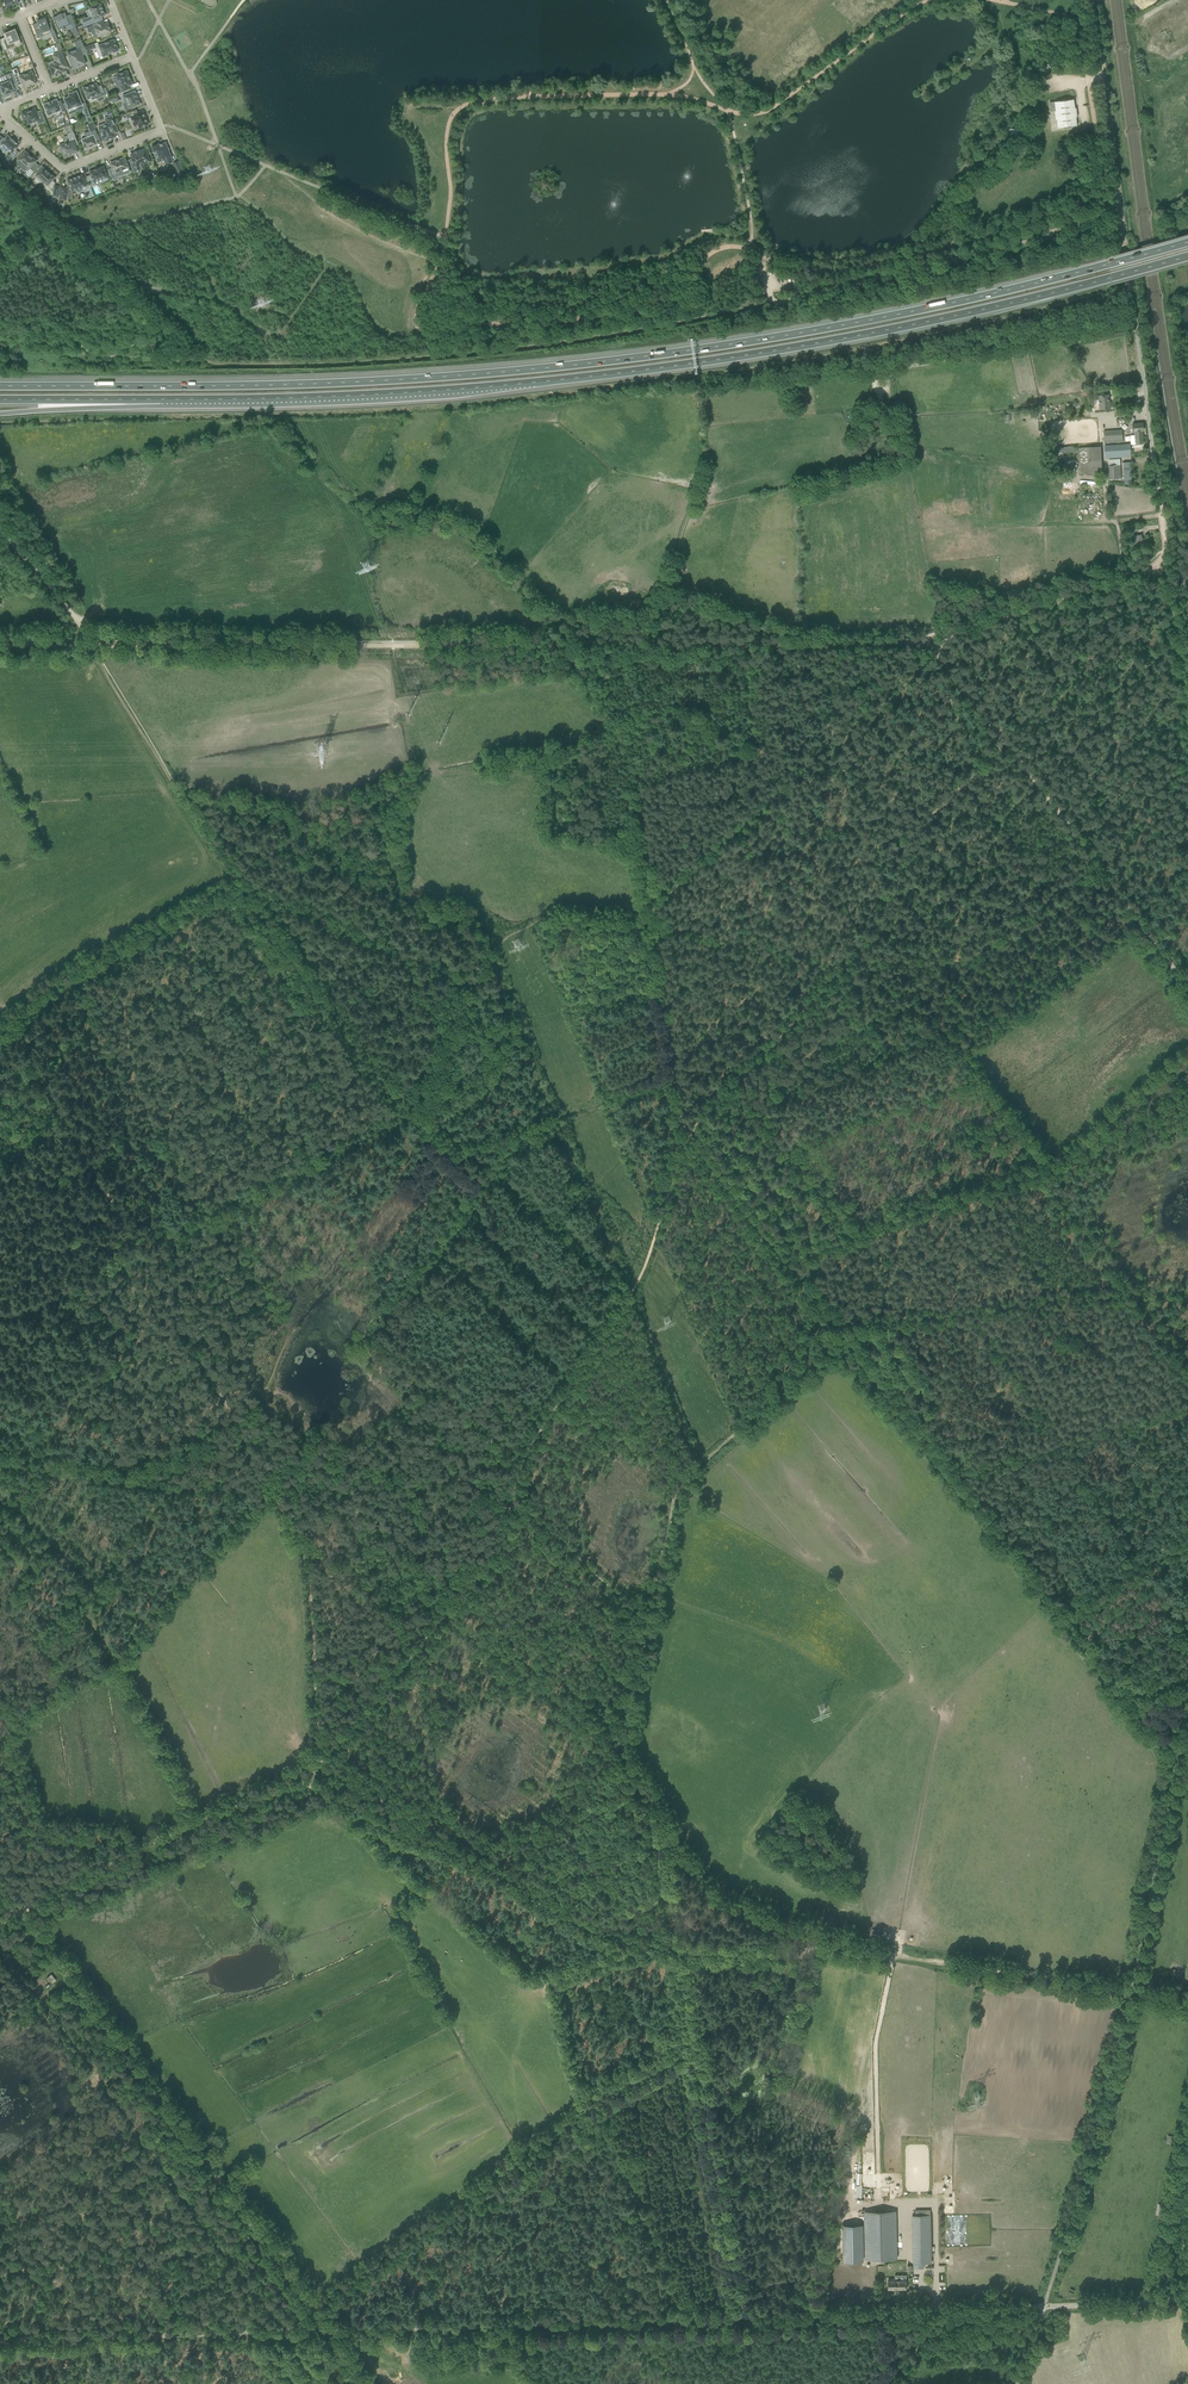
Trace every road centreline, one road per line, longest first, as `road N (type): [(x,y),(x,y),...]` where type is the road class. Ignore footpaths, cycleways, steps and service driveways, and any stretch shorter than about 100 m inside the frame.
road 1 (track): [(315,1768),(500,1541),(520,1466),(642,1265),(694,1126),(858,951),(886,907),(902,852),(1010,744),(1149,565),(909,646),(91,644)]
road 2 (track): [(0,177),(174,342),(221,366),(555,344),(771,305),(980,253),(1117,202)]
road 3 (motorway): [(1187,242),(871,320),(576,364),(321,384),(0,386)]
road 4 (unclassified): [(0,2341),(1044,2306)]
road 5 (motorway): [(158,399),(451,390),(710,361),(895,329),(1187,256)]
road 6 (track): [(1110,1982),(1156,1768),(1153,1747),(824,1324)]
road 7 (track): [(824,1324),(684,1143),(659,1006),(627,716),(560,644)]
road 8 (track): [(231,885),(41,991),(10,1020),(138,1253),(177,1303),(230,1418)]
road 9 (track): [(678,1947),(649,1812),(613,1732),(676,1490),(833,1335)]
road 10 (track): [(1095,858),(956,953),(858,951),(650,921),(551,920),(505,936),(467,981)]
road 11 (track): [(678,1947),(834,1947),(1187,1997)]
road 12 (track): [(312,2308),(17,1911)]
road 13 (track): [(1132,319),(1018,351),(699,392)]
road 14 (track): [(390,1116),(298,1161),(218,1214),(0,1316)]
road 15 (track): [(375,1362),(364,1374),(361,1399),(332,1426),(314,1462),(295,1486),(269,1497),(221,1500),(51,1475),(51,1463)]
road 16 (track): [(230,1418),(265,1390),(291,1335),(426,1164),(501,1138)]
road 17 (track): [(516,1878),(619,1743),(447,1612)]
road 18 (track): [(742,2317),(678,1947)]
road 19 (track): [(315,1768),(304,1563),(230,1418)]
road 20 (track): [(824,1324),(1187,1290)]
road 21 (track): [(307,1784),(479,1859),(629,1939)]
road 22 (track): [(595,2103),(312,2308)]
road 23 (track): [(17,1911),(196,1823),(307,1784)]
road 24 (track): [(972,1311),(1064,1441),(1133,1565)]
road 25 (unclassified): [(1117,202),(1158,489)]
road 26 (track): [(1039,1167),(769,1257)]
road 27 (track): [(86,644),(231,885)]
road 28 (track): [(1095,858),(925,641)]
road 29 (track): [(944,1476),(1187,1406)]
road 30 (track): [(467,981),(235,883)]
road 31 (track): [(894,1955),(875,2045),(878,2202)]
road 32 (track): [(1187,1366),(1039,1167)]
road 33 (track): [(230,1418),(118,1472),(0,1453)]
road 34 (track): [(231,2199),(154,2244),(0,2246)]
road 35 (residential): [(161,128),(63,168),(2,115),(48,92)]
road 36 (track): [(756,1240),(619,1434)]
road 37 (track): [(594,644),(537,610),(480,543),(441,519),(410,516)]
road 38 (track): [(813,753),(648,903)]
road 39 (unclassified): [(1117,202),(1092,0)]
road 40 (track): [(849,1229),(735,1085)]
road 41 (track): [(673,1079),(501,1138)]
road 42 (motorway): [(0,415),(158,399)]
road 43 (track): [(813,753),(925,641)]
road 44 (track): [(1051,1612),(1187,1531)]
road 45 (motorway): [(0,399),(158,399)]
road 46 (track): [(1187,985),(1095,858)]
road 47 (track): [(1039,1167),(1187,1117)]
road 48 (track): [(1187,705),(1165,552)]
road 49 (track): [(467,981),(437,1045),(420,1118)]
road 50 (unclassified): [(88,640),(0,524)]
road 51 (unclassified): [(1187,2297),(1044,2306)]
road 52 (track): [(1187,2302),(1187,2171)]
road 53 (track): [(157,2337),(86,2354),(46,2383)]

